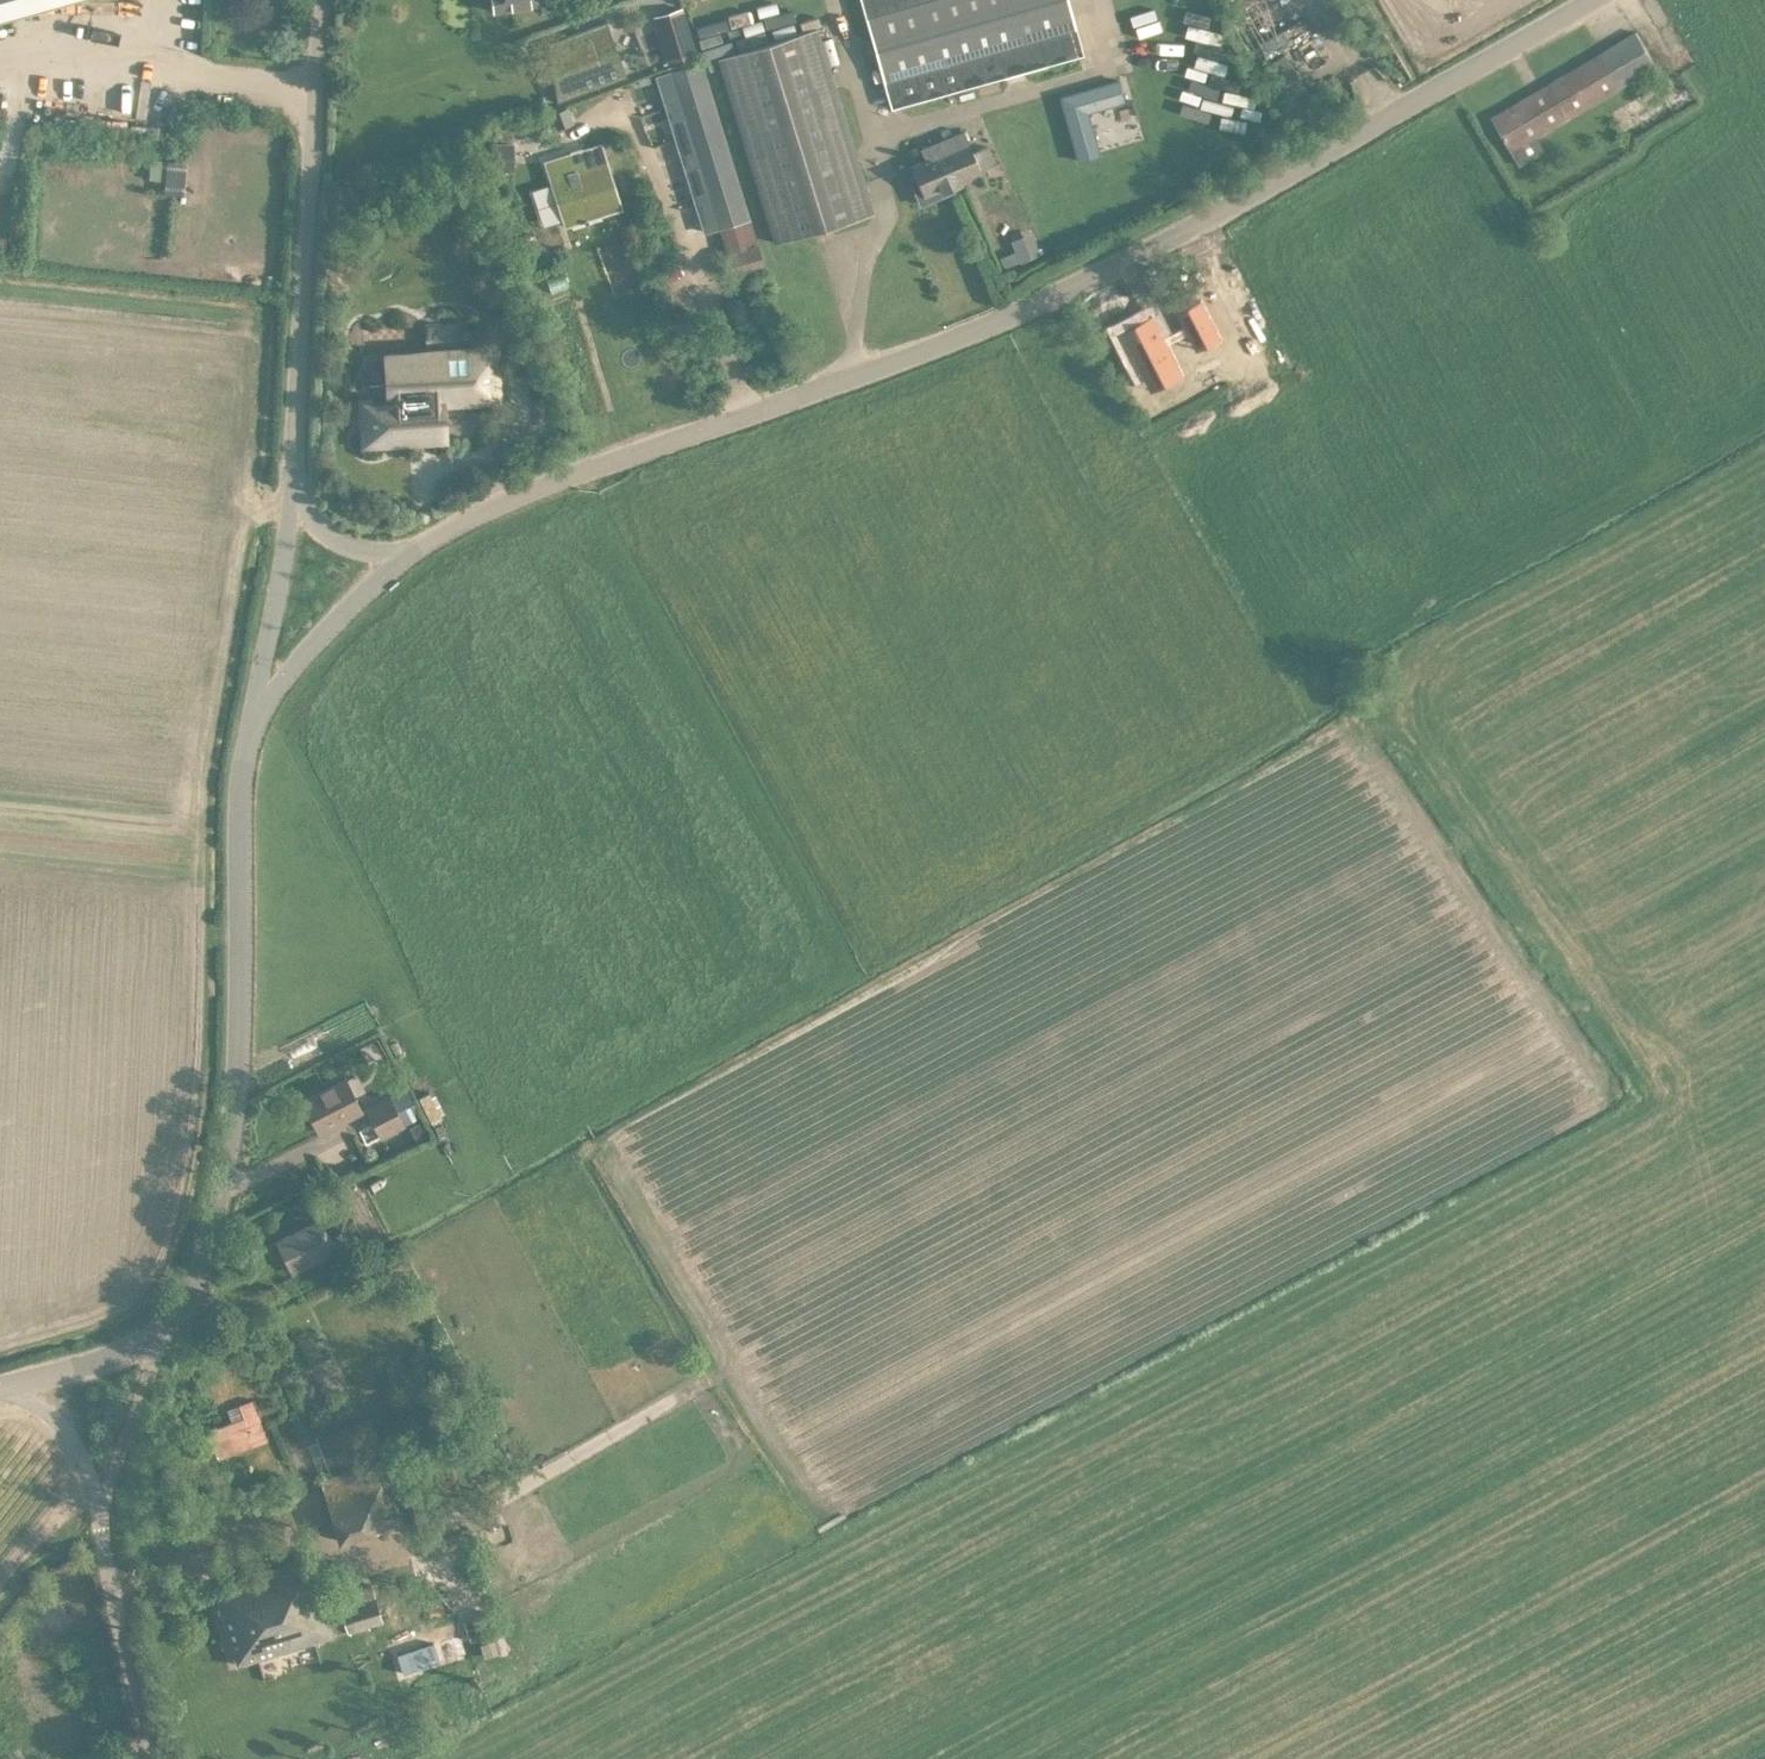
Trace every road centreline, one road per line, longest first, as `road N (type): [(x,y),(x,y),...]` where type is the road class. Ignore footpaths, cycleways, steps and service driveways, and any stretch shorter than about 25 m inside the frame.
road 1 (unclassified): [(407,549),(543,484),(1008,314),(1170,236),(1424,96),(1576,0)]
road 2 (unclassified): [(0,1386),(130,1342),(194,1273),(220,1185),(234,1064),(238,775),(250,712)]
road 3 (unclassified): [(289,482),(323,0)]
road 4 (unclassified): [(250,712),(289,482)]
road 5 (unclassified): [(250,712),(336,612),(407,549)]
road 6 (unclassified): [(407,549),(369,551),(336,539),(310,521),(289,482)]

